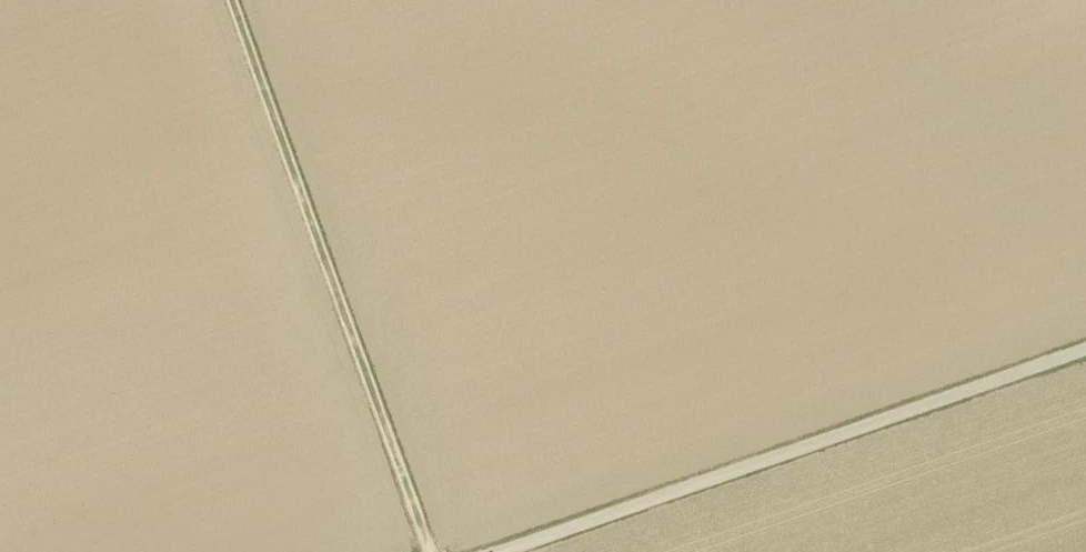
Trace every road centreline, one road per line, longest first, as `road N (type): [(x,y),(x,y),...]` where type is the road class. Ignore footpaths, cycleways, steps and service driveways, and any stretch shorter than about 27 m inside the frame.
road 1 (track): [(517,551),(1085,353)]
road 2 (track): [(435,551),(239,0)]

